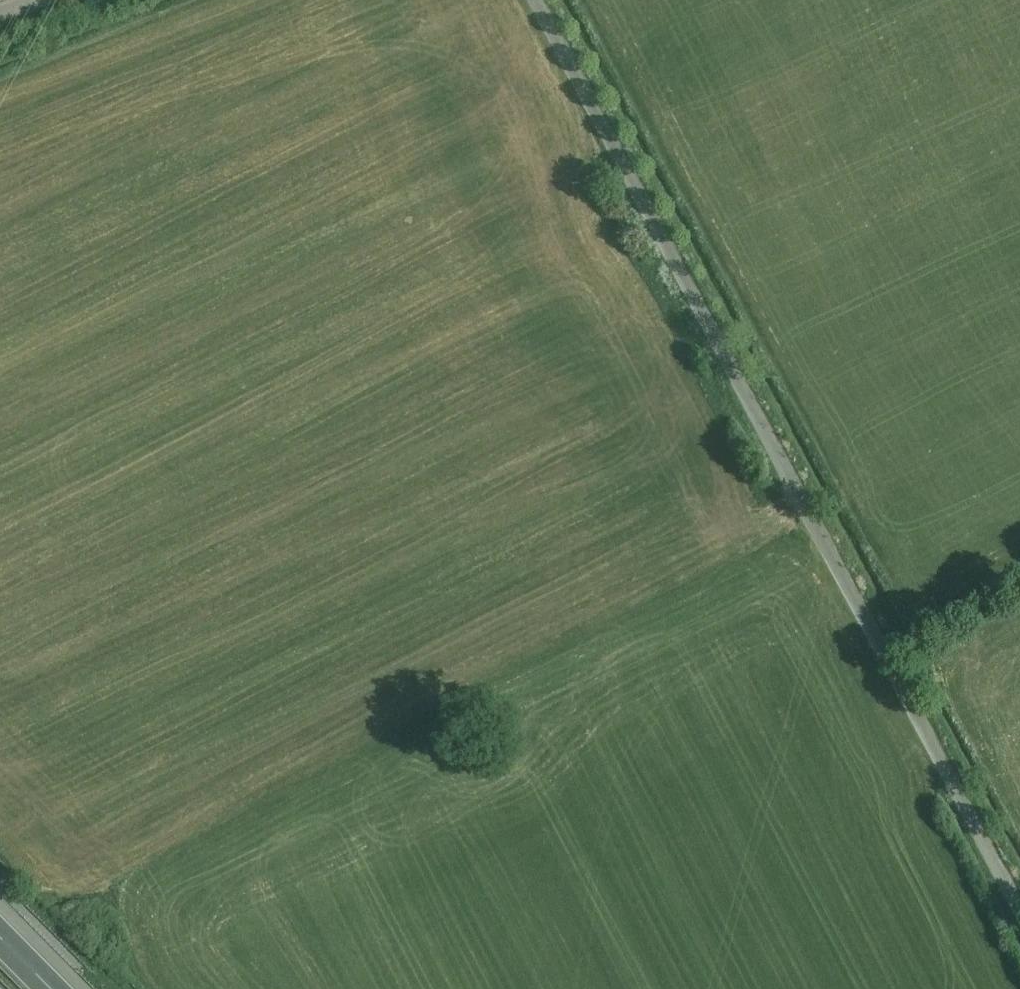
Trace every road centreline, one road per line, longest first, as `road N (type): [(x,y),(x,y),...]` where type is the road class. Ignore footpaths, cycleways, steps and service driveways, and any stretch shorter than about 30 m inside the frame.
road 1 (unclassified): [(538,0),(1019,903)]

